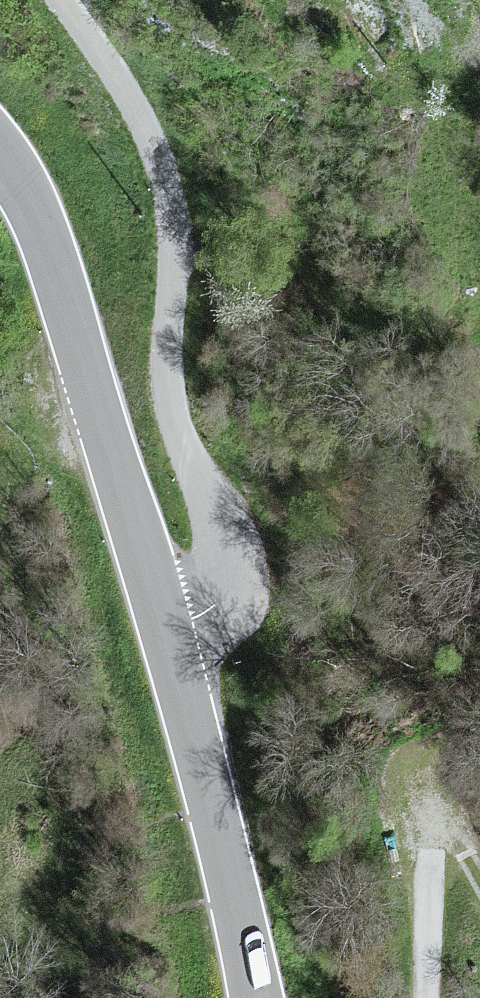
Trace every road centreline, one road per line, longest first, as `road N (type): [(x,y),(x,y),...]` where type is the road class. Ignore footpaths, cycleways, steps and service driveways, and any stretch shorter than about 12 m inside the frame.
road 1 (unclassified): [(62,0),(165,167),(166,378),(173,417),(227,548),(232,586),(223,602),(167,634)]
road 2 (tertiary): [(167,634),(49,242),(0,158)]
road 3 (tertiary): [(257,997),(167,634)]

